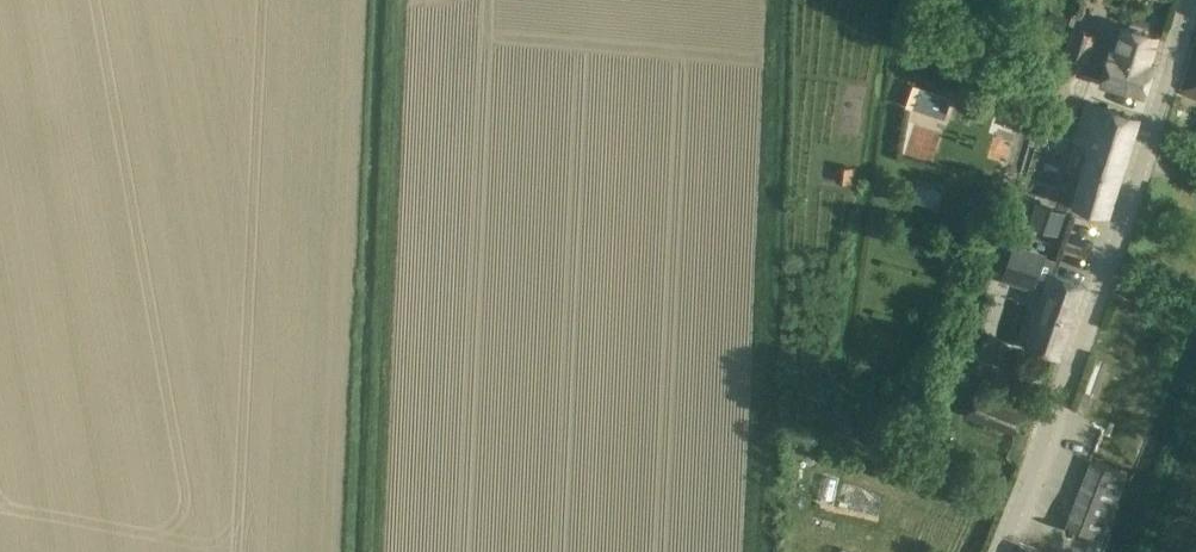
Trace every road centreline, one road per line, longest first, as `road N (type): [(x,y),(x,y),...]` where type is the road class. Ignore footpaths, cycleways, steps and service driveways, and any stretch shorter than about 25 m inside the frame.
road 1 (tertiary): [(1003,551),(1050,435),(1190,0)]

